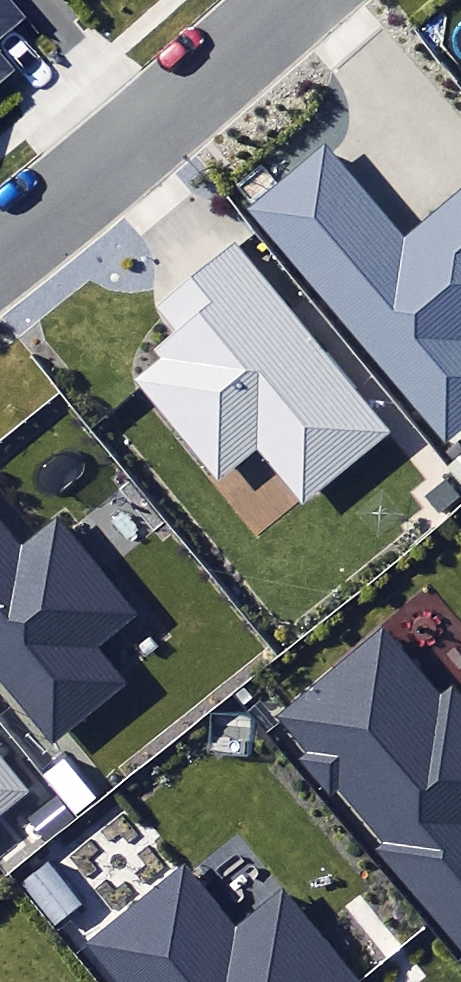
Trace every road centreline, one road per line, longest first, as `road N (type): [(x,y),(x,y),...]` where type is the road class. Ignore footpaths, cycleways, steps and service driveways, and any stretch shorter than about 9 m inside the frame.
road 1 (residential): [(0,249),(290,0)]

